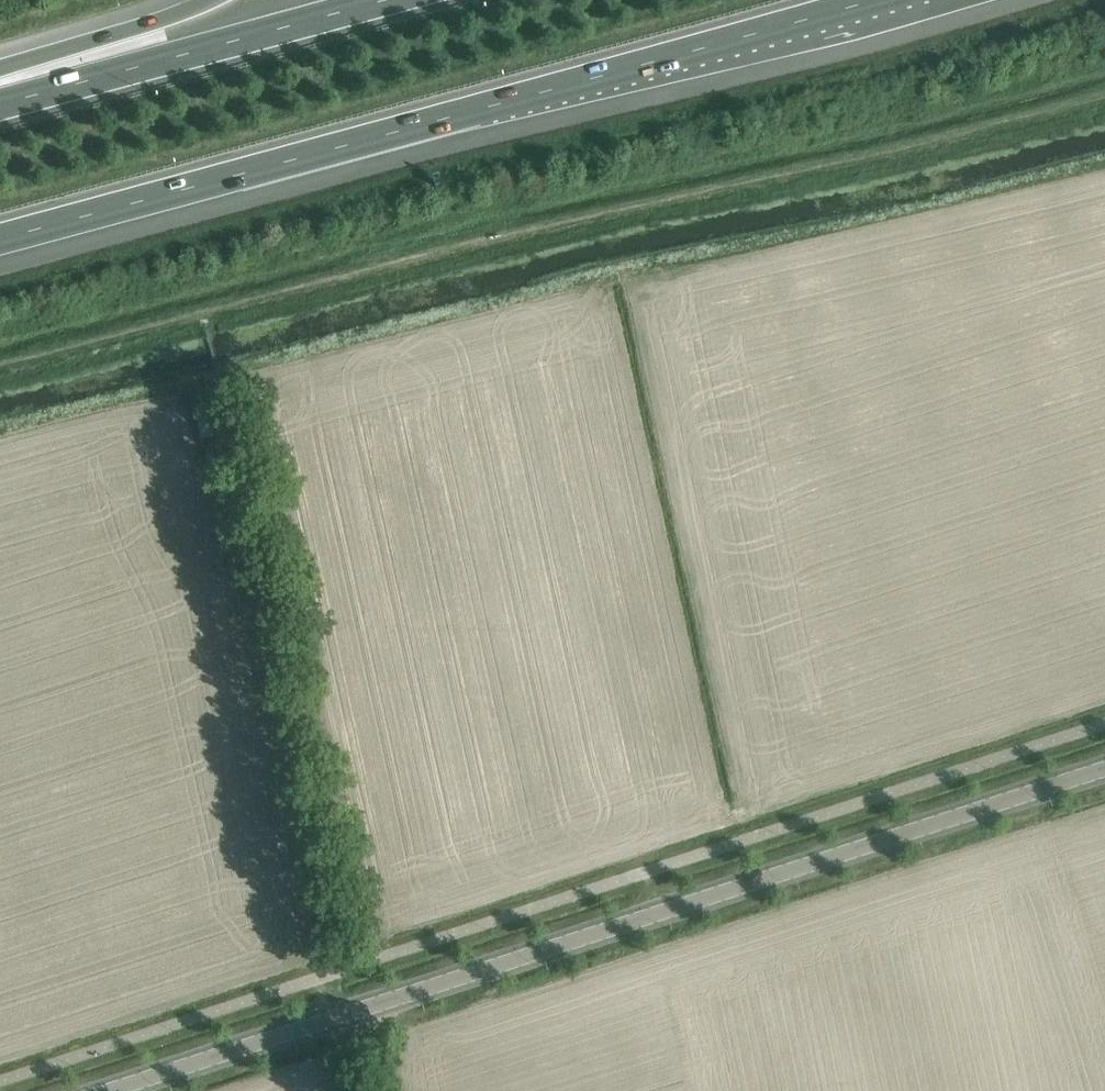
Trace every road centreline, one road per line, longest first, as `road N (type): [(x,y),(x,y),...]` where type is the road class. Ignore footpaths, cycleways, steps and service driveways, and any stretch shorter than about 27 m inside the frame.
road 1 (unclassified): [(109,1090),(1104,769)]
road 2 (motorway): [(0,238),(870,0)]
road 3 (motorway): [(377,0),(0,102)]
road 4 (motorway): [(207,0),(0,68)]

